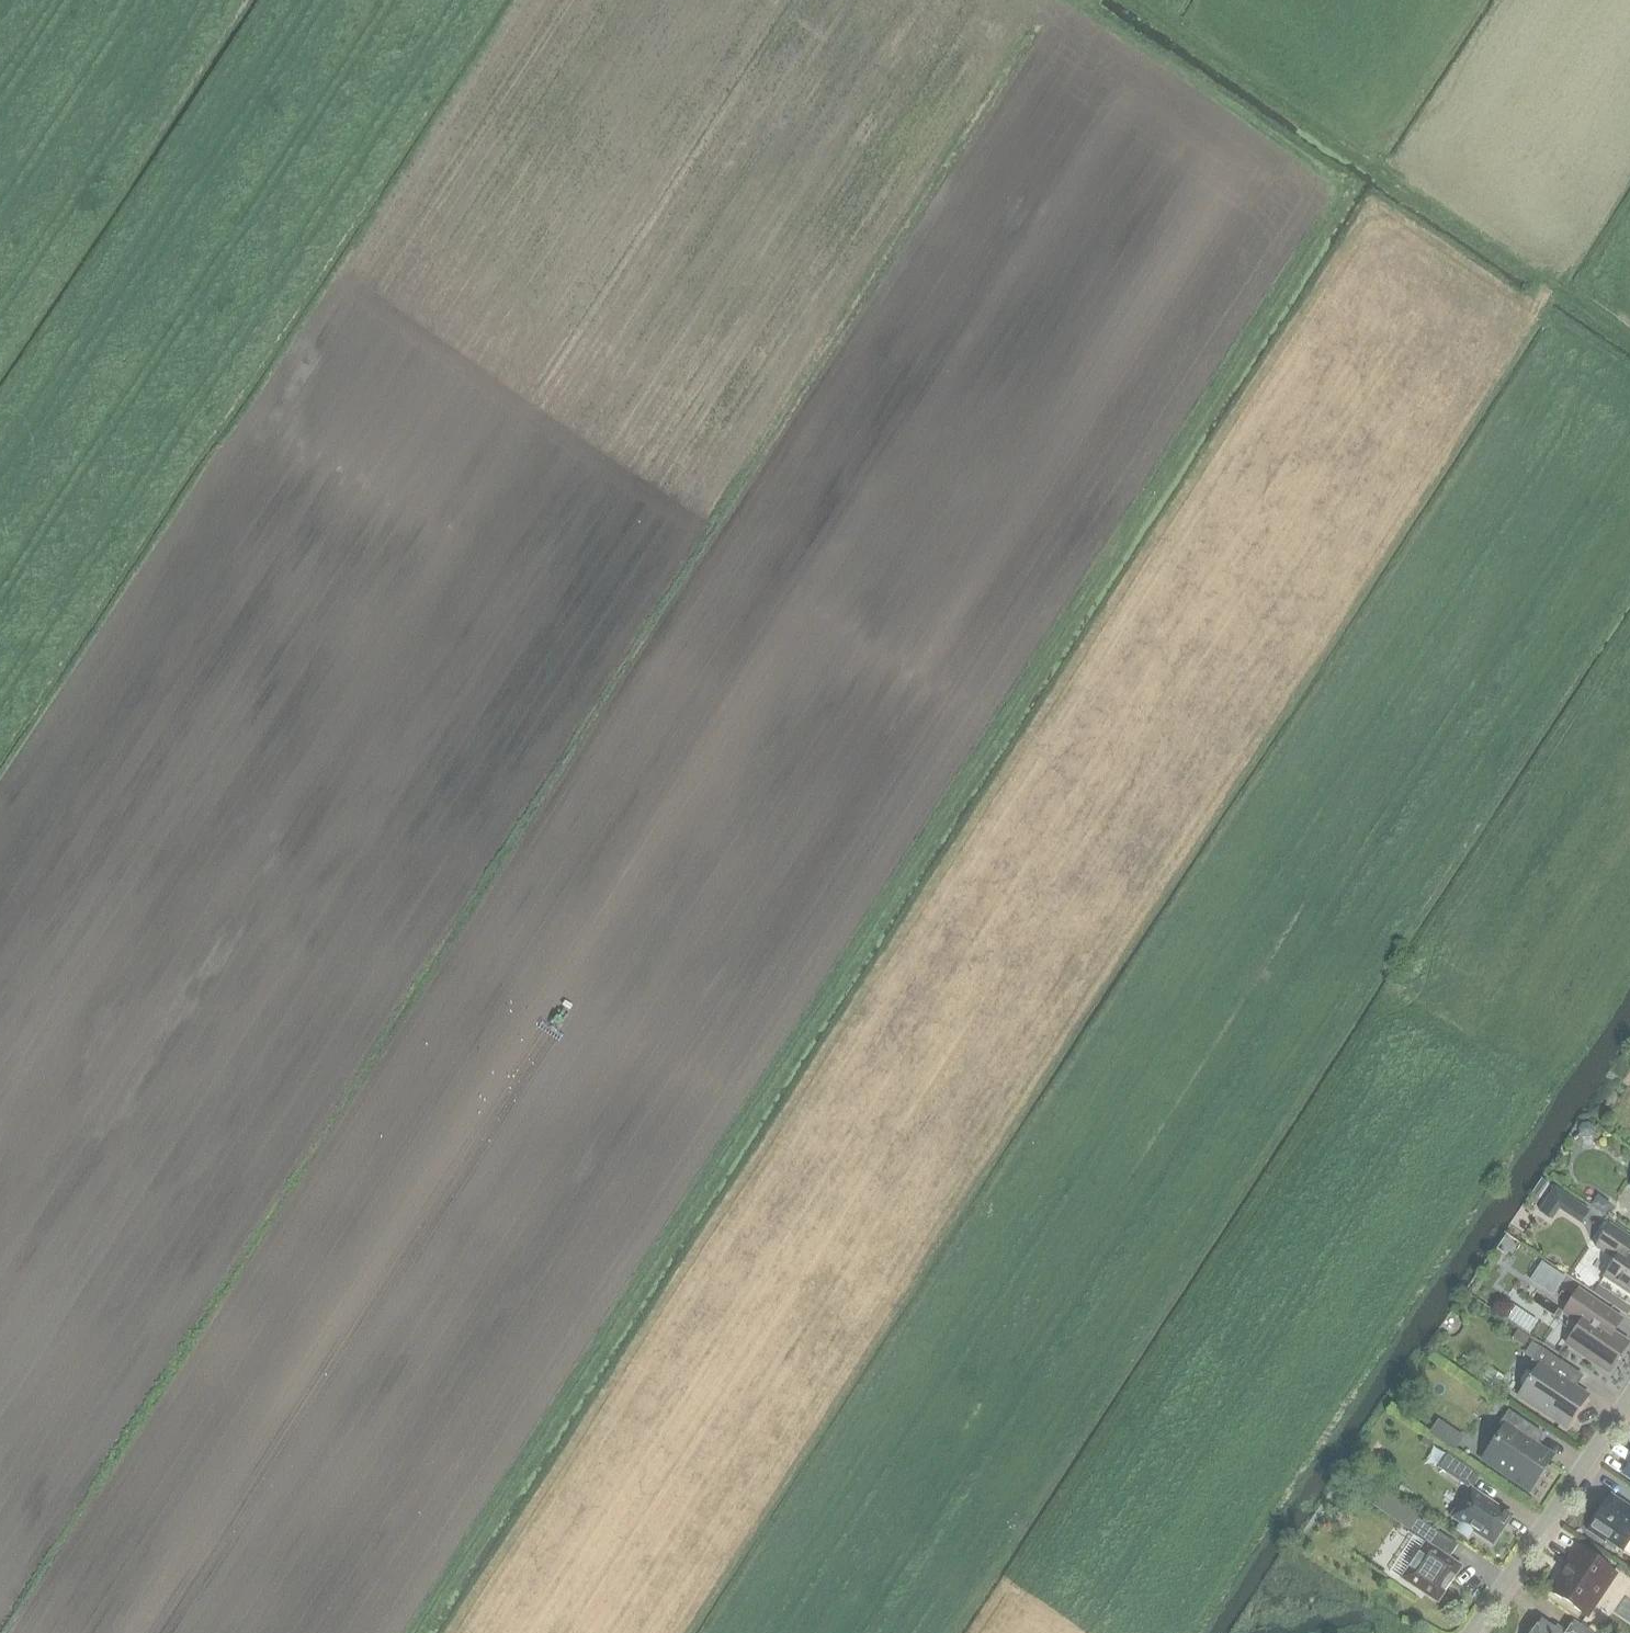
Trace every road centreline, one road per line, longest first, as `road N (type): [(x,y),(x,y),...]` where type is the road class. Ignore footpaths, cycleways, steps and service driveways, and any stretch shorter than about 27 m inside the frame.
road 1 (residential): [(1471,1632),(1629,1397)]

